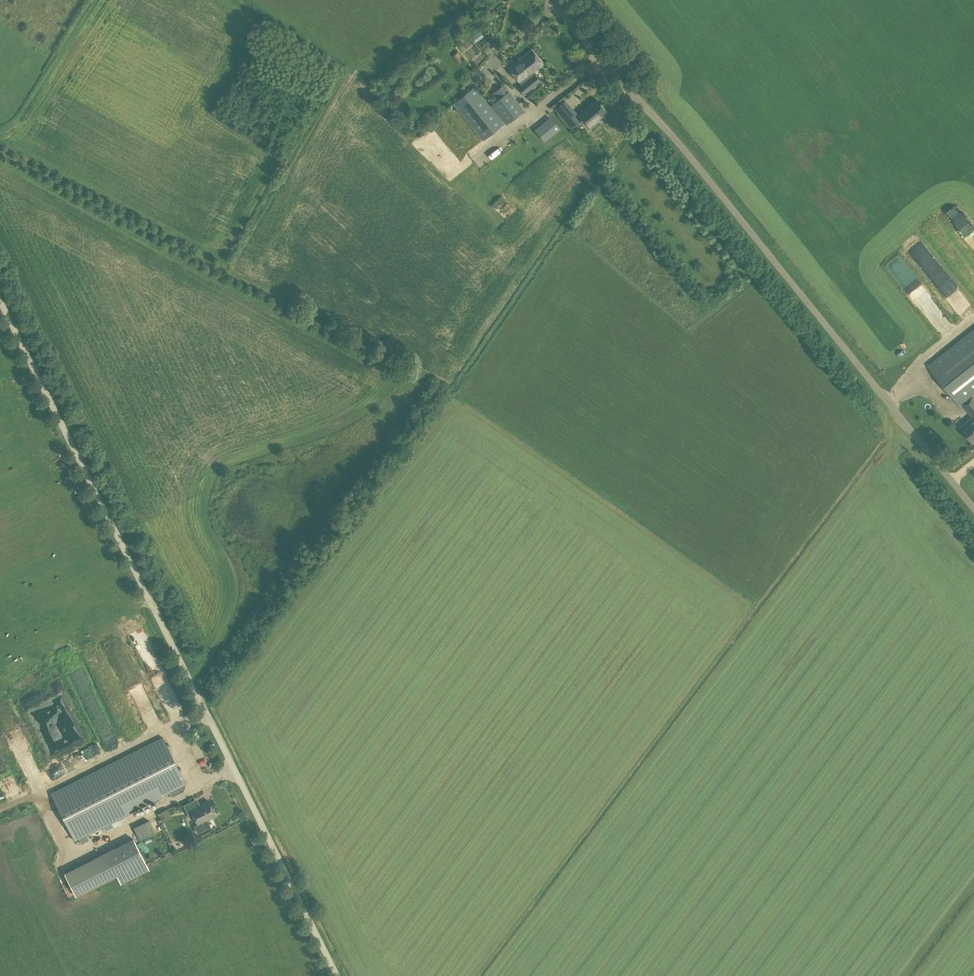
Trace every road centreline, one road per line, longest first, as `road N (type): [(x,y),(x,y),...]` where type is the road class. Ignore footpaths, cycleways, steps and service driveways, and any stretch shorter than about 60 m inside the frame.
road 1 (unclassified): [(337,975),(0,302)]
road 2 (unclassified): [(973,510),(559,0)]

